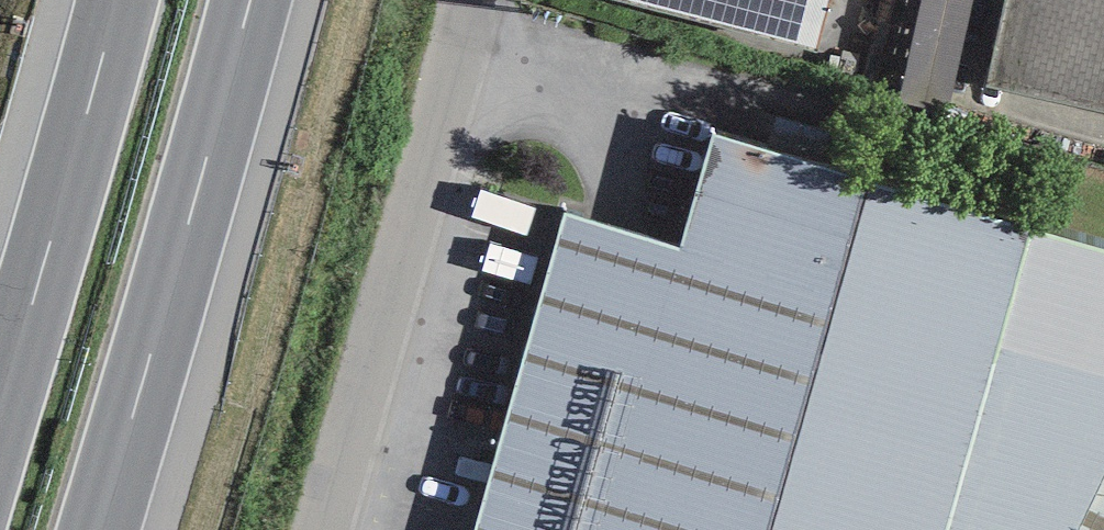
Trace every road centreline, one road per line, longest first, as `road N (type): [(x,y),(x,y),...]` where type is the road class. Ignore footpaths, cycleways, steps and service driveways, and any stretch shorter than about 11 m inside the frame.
road 1 (unclassified): [(460,0),(307,529)]
road 2 (motorway): [(106,529),(254,0)]
road 3 (motorway): [(124,0),(0,438)]

